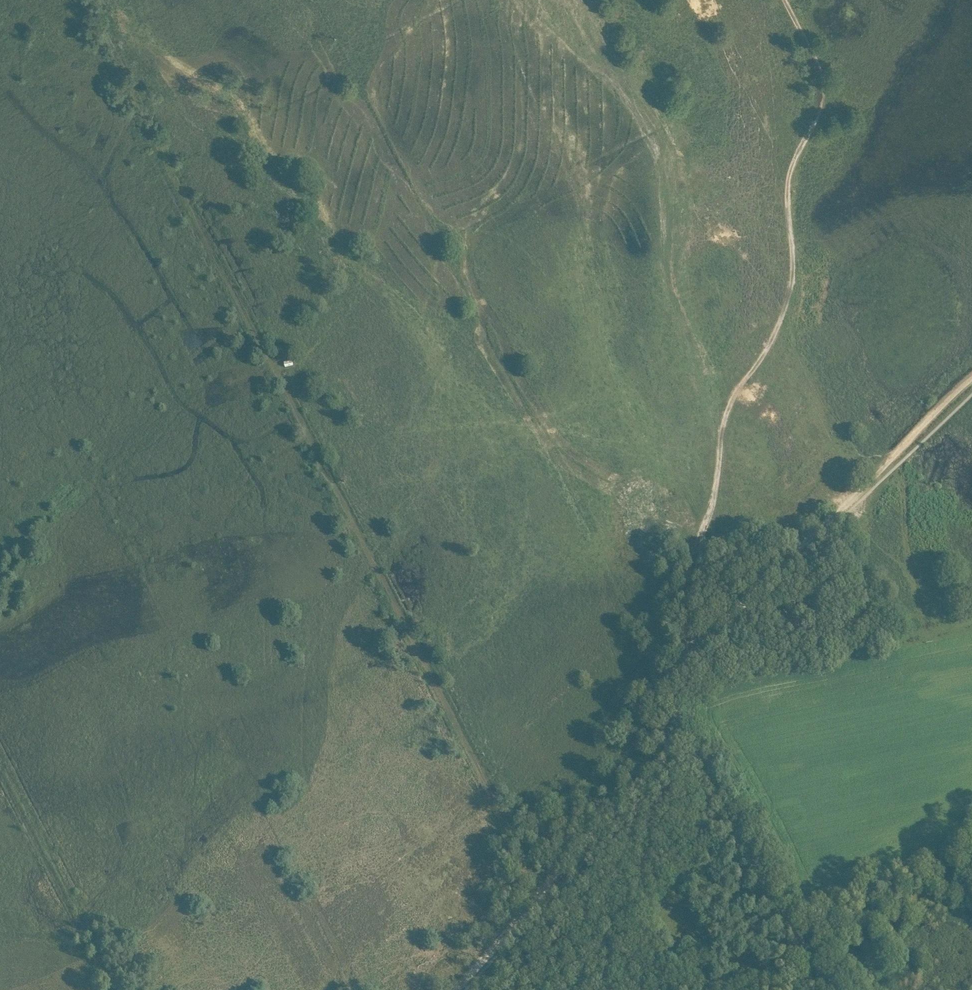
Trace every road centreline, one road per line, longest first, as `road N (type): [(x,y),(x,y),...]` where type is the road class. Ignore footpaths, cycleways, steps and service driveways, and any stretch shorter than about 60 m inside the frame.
road 1 (track): [(84,0),(542,893)]
road 2 (track): [(971,378),(682,663)]
road 3 (track): [(673,738),(657,767),(455,989)]

